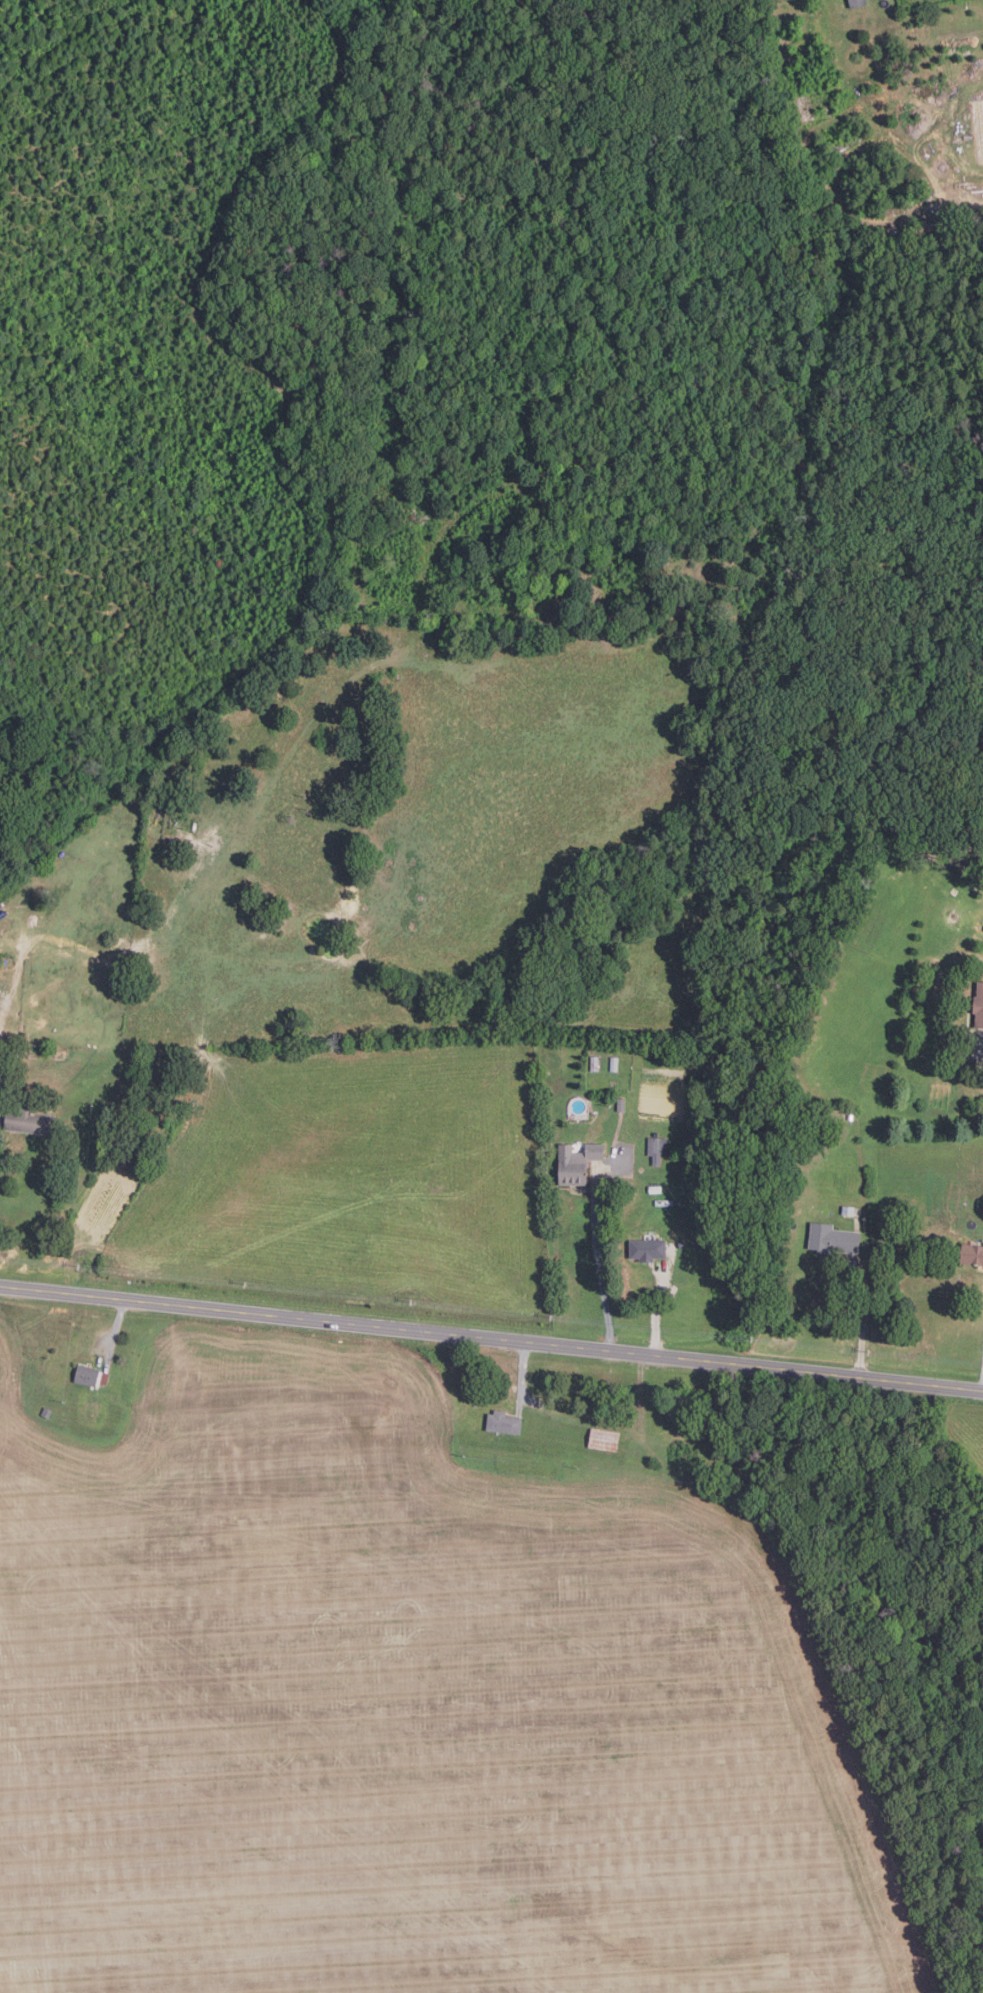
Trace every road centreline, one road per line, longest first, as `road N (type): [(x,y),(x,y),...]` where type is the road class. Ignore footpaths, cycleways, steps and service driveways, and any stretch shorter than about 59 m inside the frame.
road 1 (primary): [(0,1286),(982,1391)]

